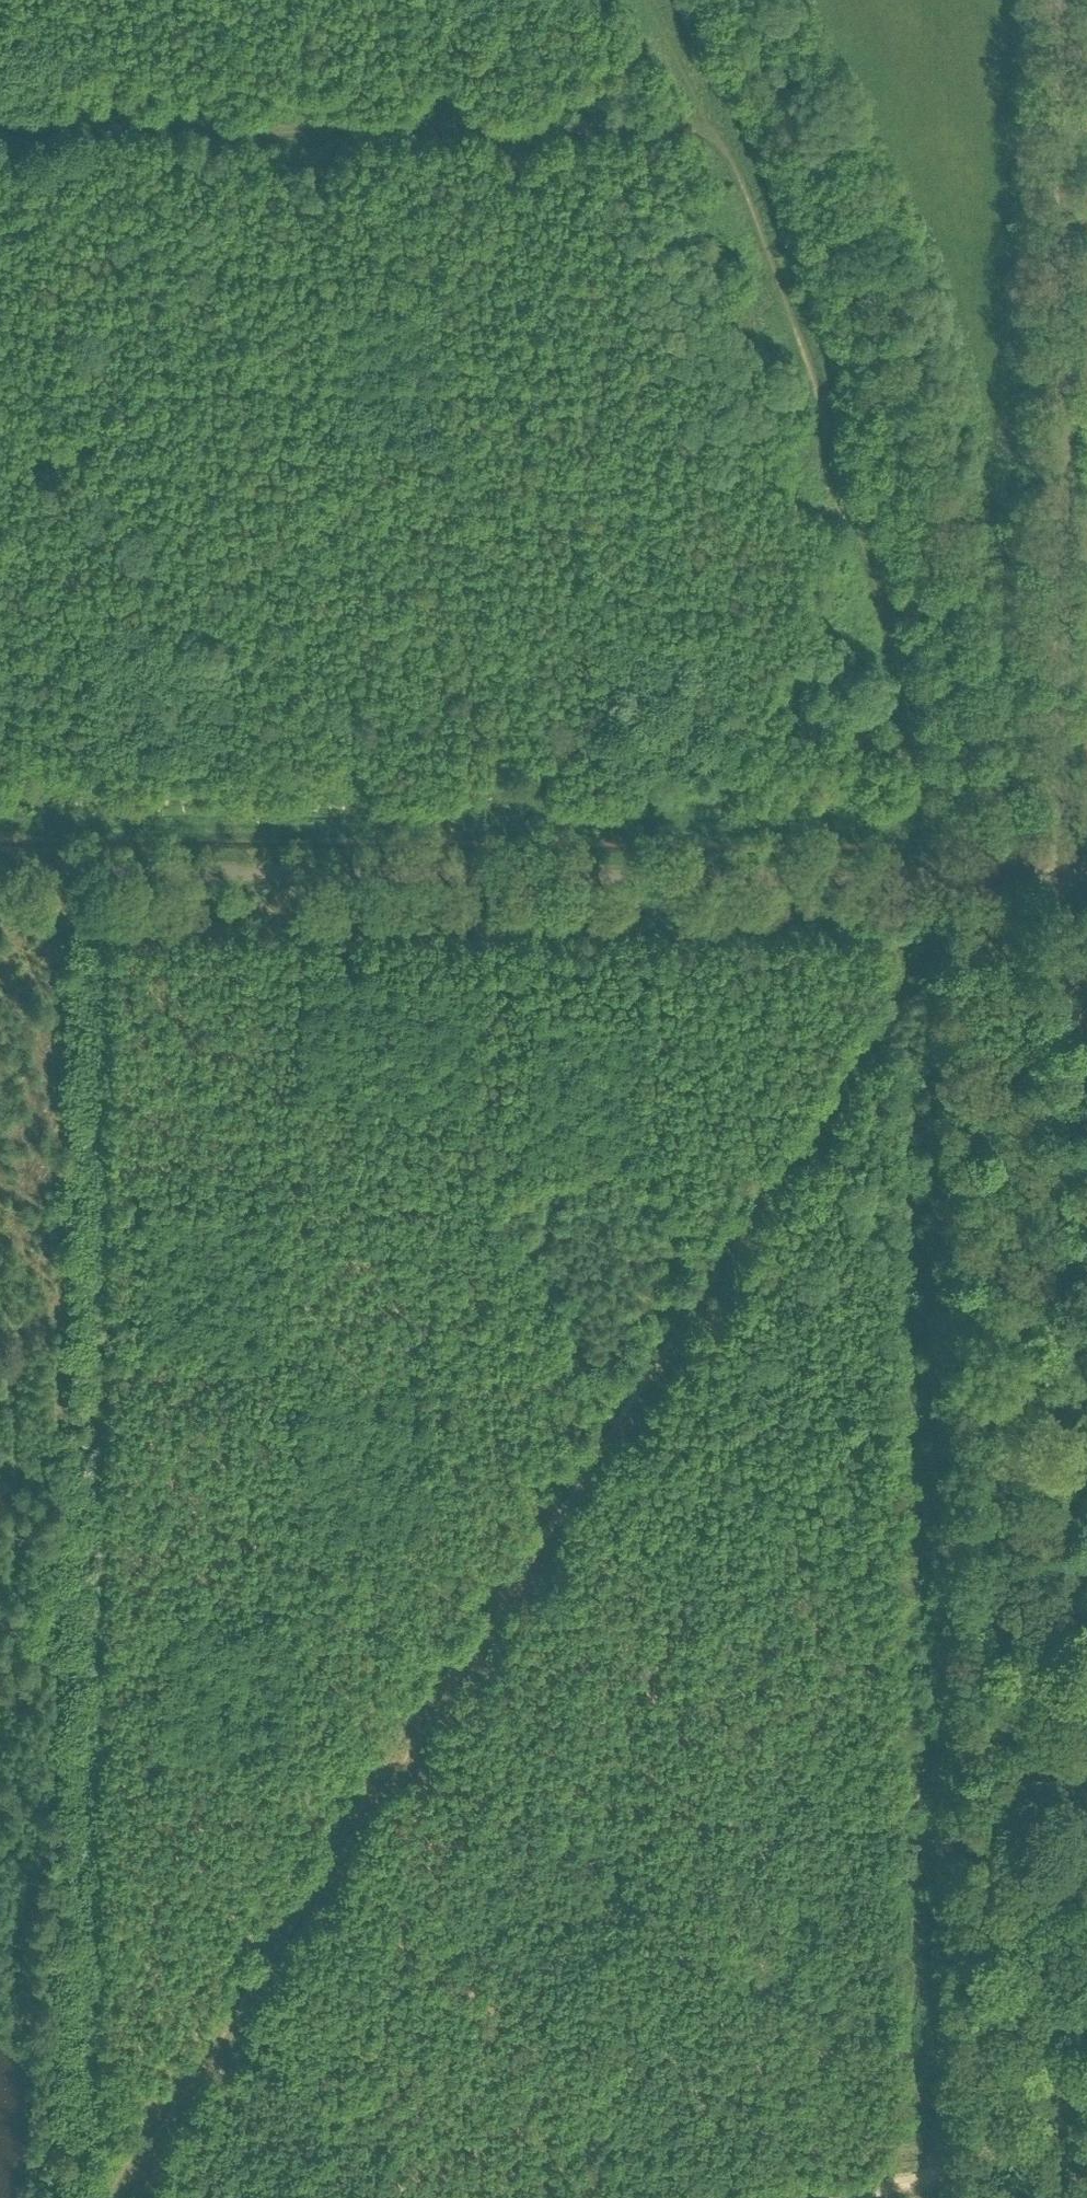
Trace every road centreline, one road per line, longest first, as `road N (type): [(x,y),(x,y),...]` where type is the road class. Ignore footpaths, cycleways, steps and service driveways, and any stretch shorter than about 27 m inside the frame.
road 1 (unclassified): [(0,871),(1086,880)]

